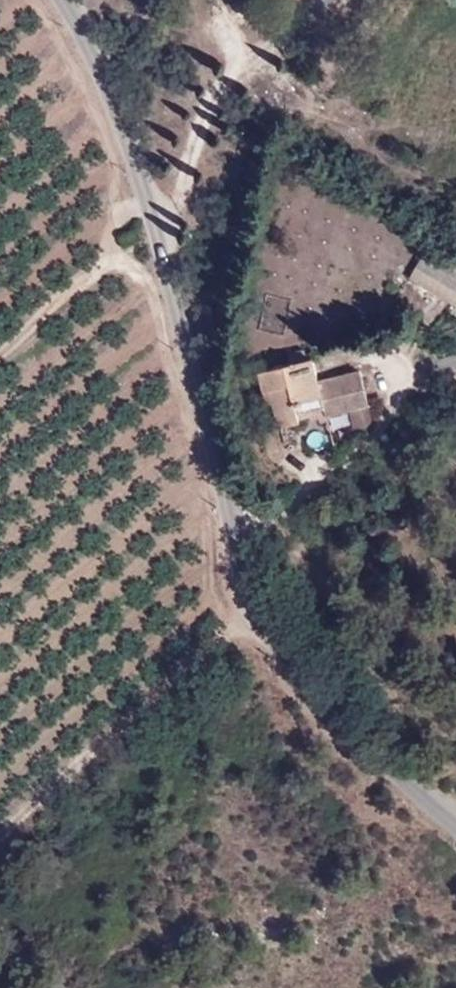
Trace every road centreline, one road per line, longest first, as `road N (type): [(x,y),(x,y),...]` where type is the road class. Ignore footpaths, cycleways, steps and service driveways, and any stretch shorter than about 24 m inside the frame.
road 1 (tertiary): [(54,0),(105,85),(191,364),(250,600),(330,716),(455,833)]
road 2 (track): [(242,565),(220,548),(141,288),(121,277),(75,291),(0,362)]
road 3 (track): [(256,608),(0,858)]
road 4 (track): [(153,240),(210,98),(289,0)]

